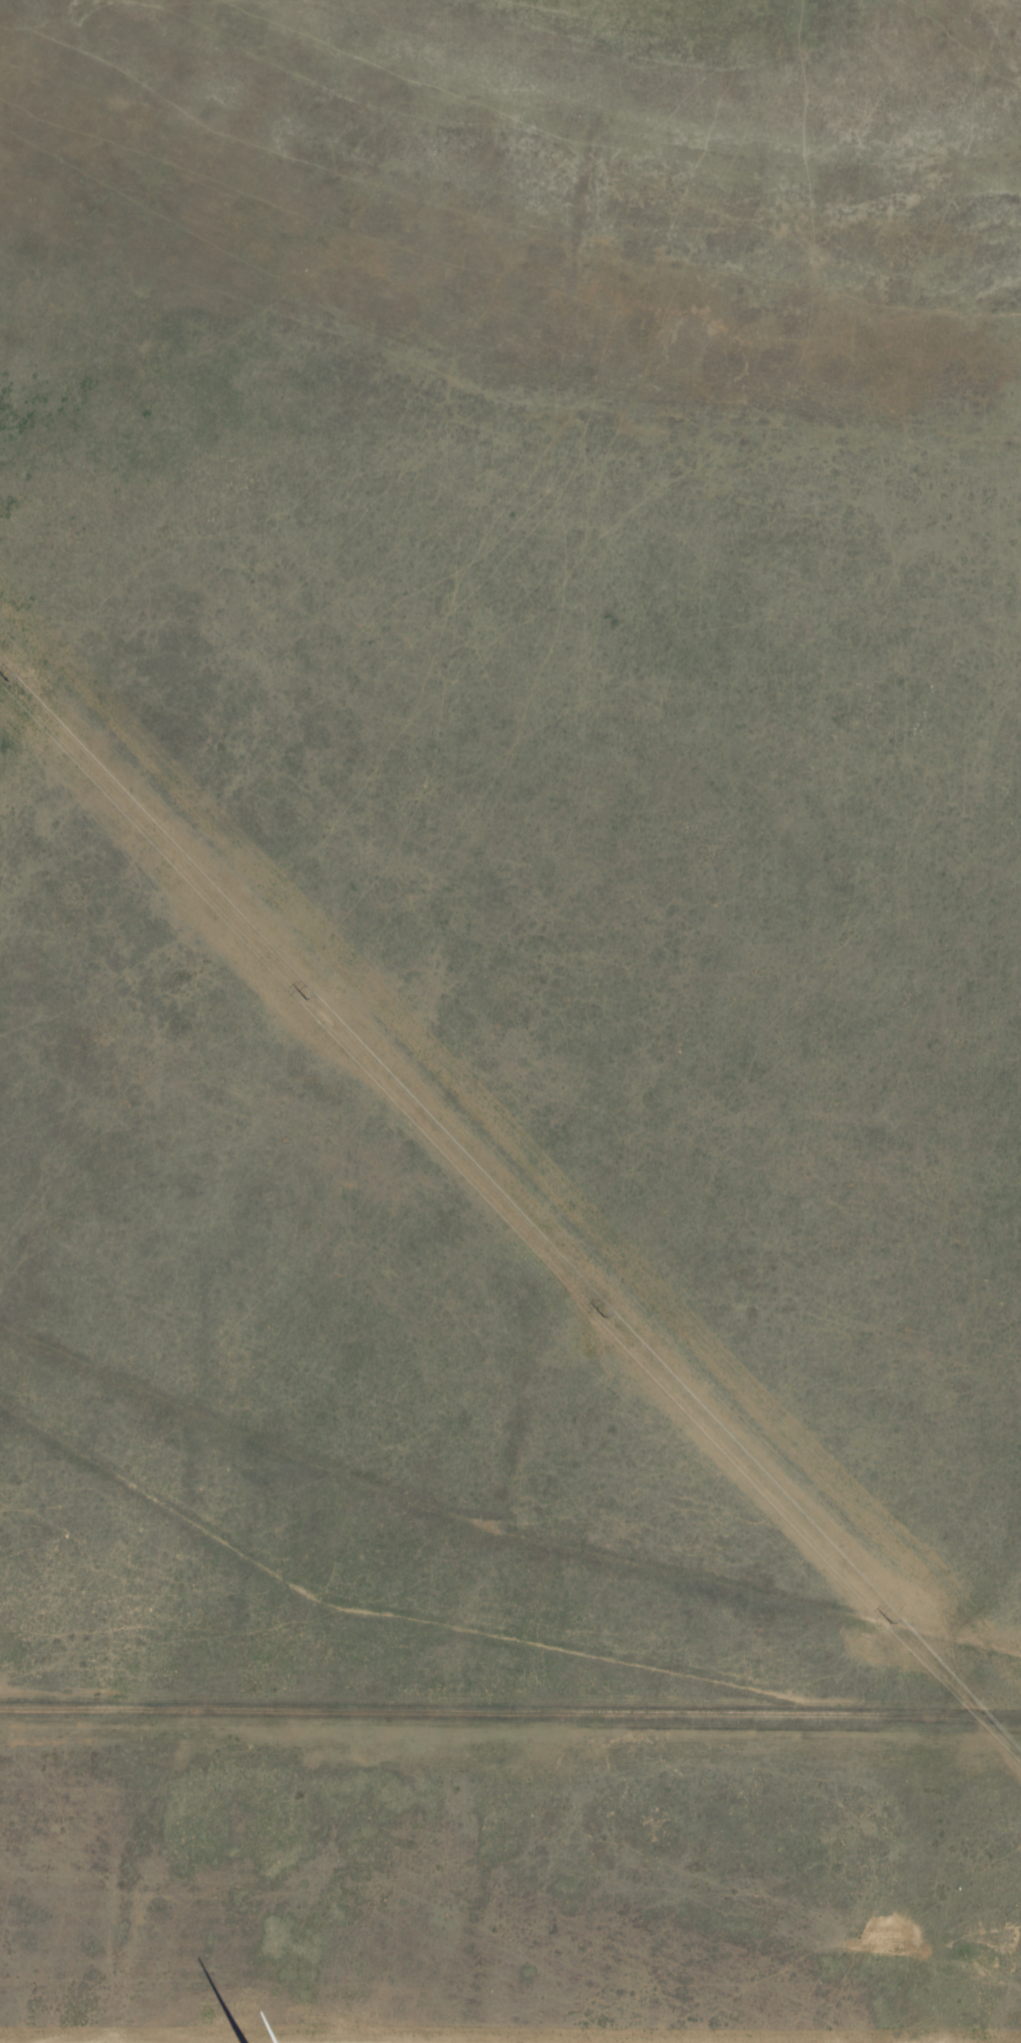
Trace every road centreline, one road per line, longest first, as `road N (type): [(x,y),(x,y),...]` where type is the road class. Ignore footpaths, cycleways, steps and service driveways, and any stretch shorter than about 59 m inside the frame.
road 1 (track): [(0,1714),(1020,1721)]

